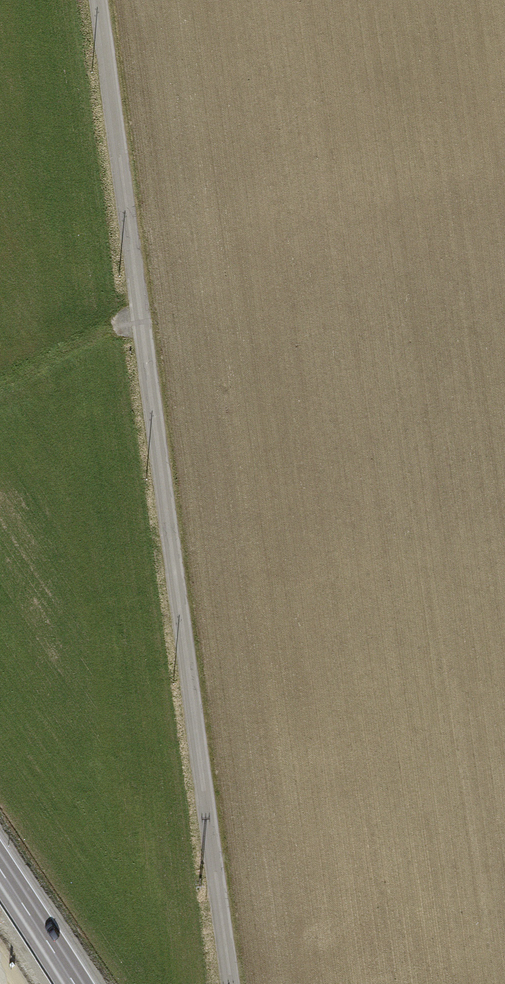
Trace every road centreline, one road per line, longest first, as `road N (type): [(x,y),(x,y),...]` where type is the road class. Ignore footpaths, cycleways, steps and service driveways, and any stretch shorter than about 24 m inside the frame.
road 1 (unclassified): [(231,983),(98,0)]
road 2 (track): [(0,382),(112,323),(140,317)]
road 3 (primary): [(73,983),(0,871)]

